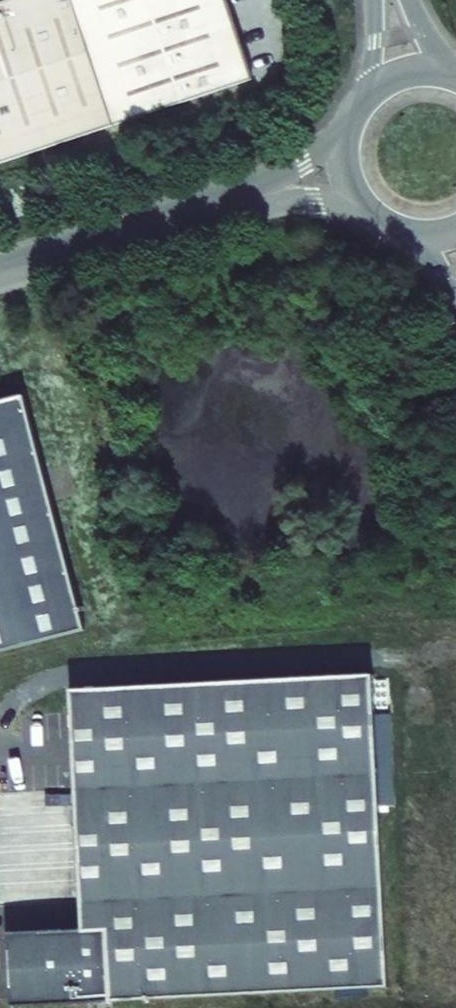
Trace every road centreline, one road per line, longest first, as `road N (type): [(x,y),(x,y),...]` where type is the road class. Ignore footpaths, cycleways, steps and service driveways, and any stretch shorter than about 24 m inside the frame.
road 1 (residential): [(0,276),(219,210)]
road 2 (residential): [(348,126),(295,169),(219,210)]
road 3 (residential): [(219,210),(292,199),(371,215)]

